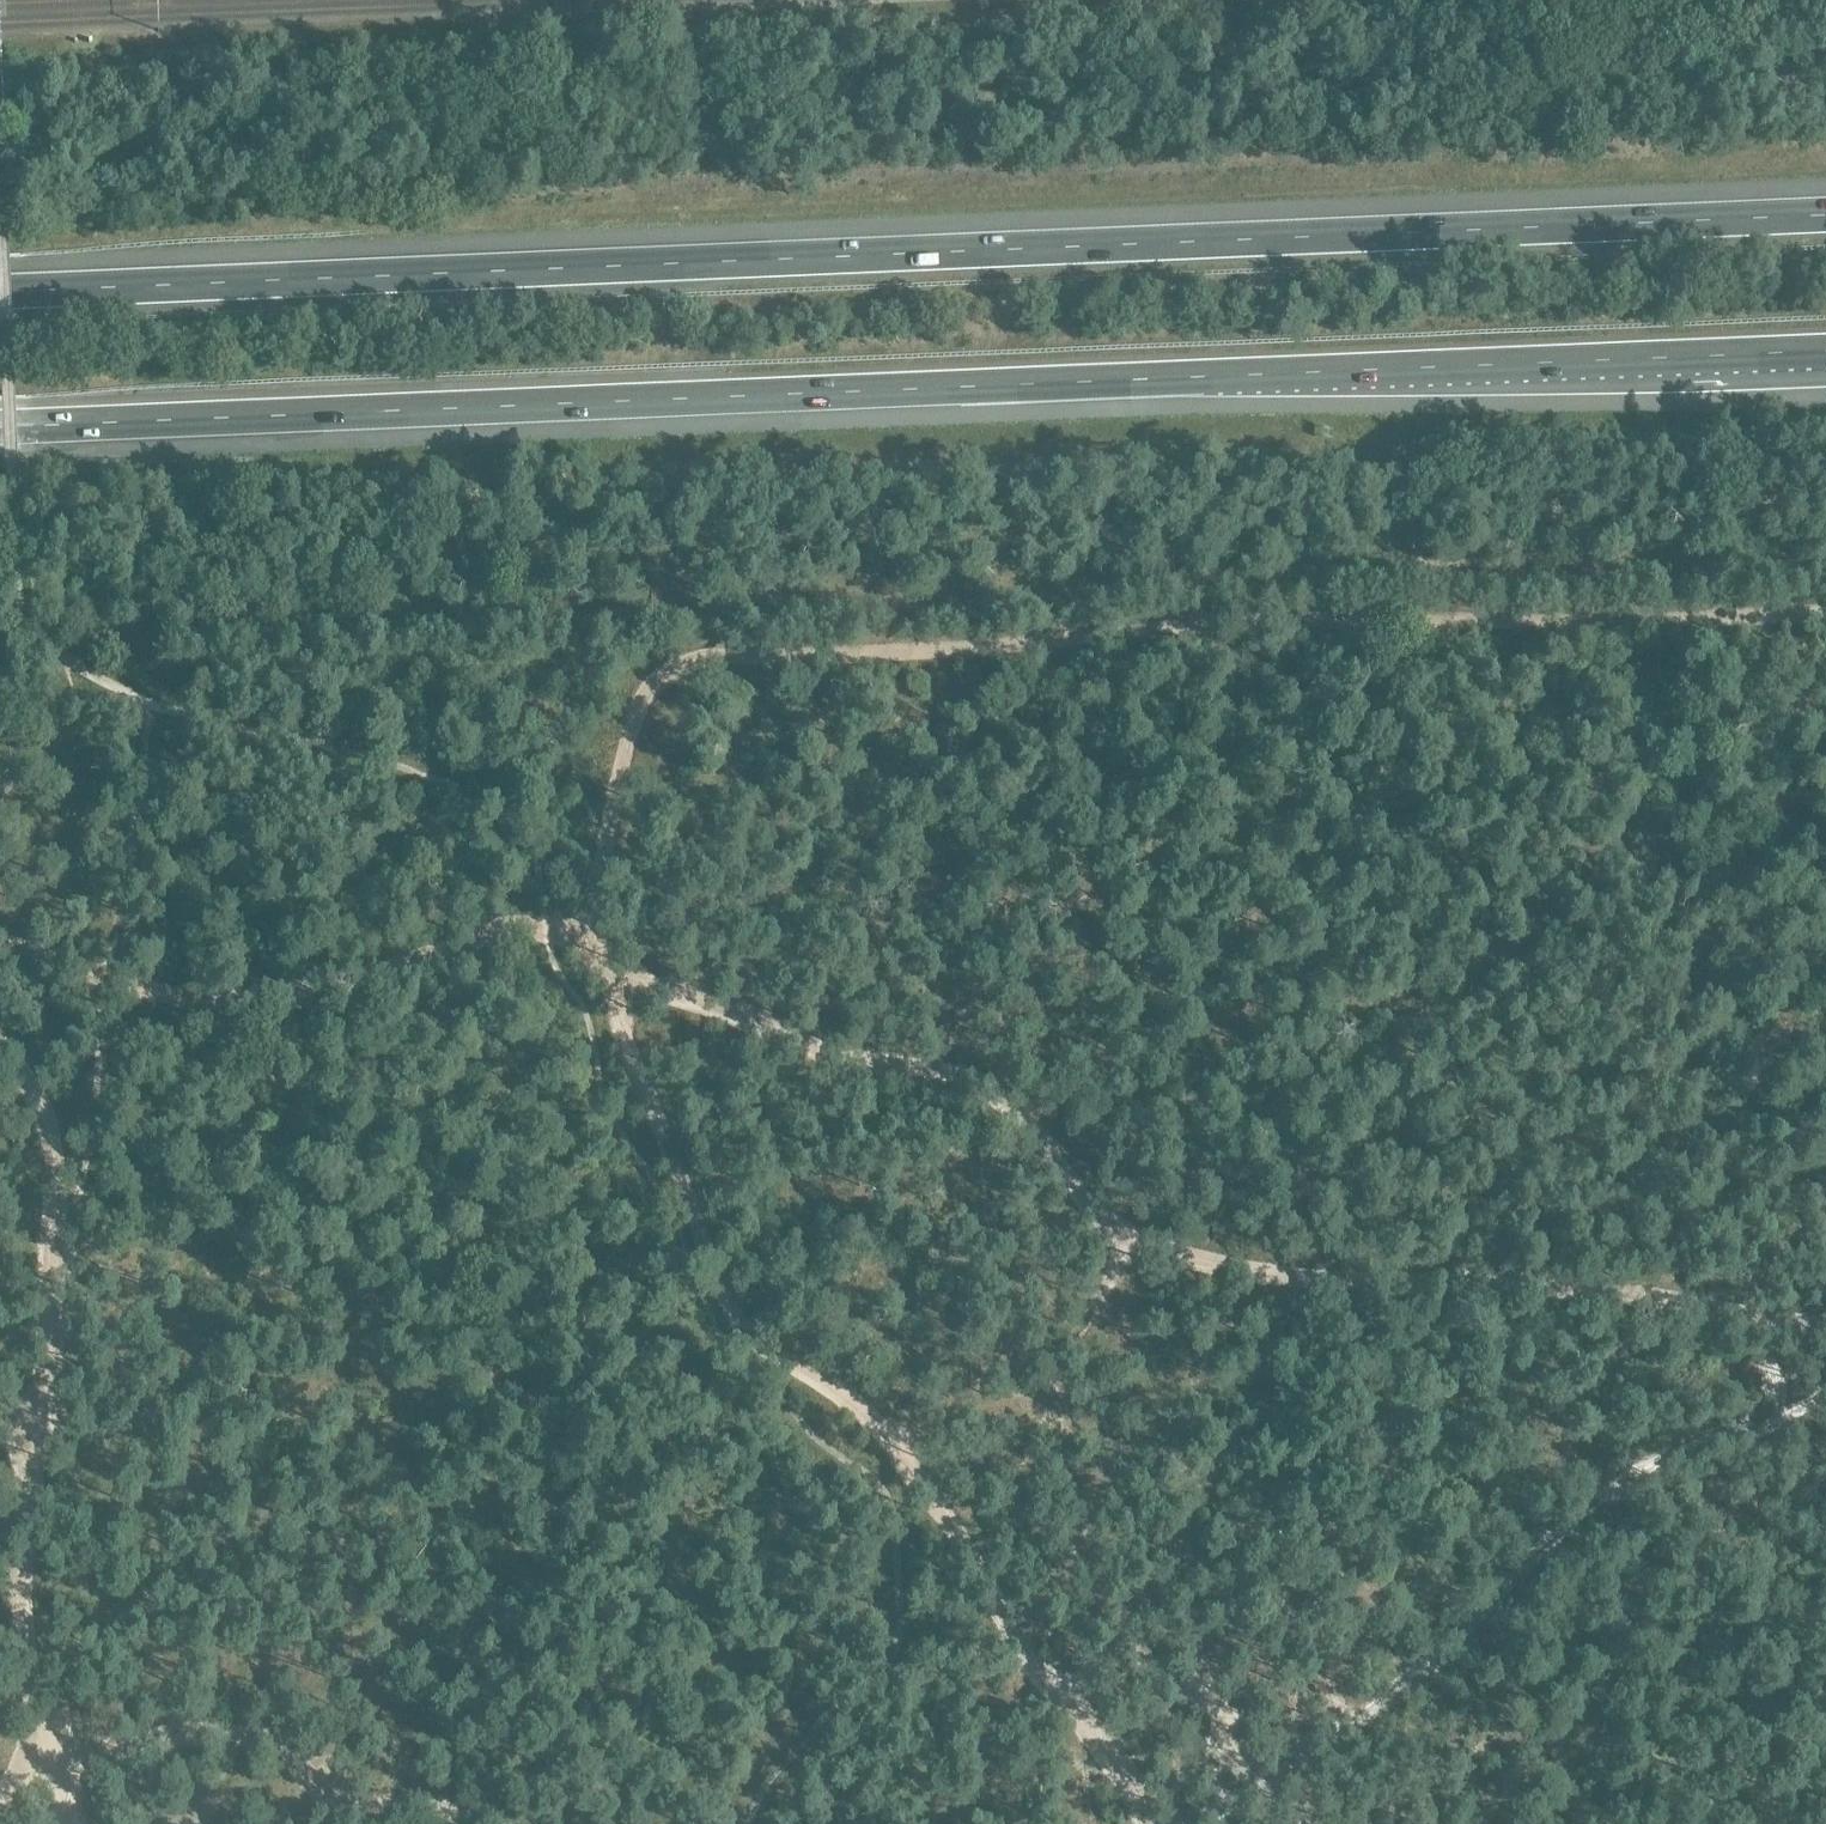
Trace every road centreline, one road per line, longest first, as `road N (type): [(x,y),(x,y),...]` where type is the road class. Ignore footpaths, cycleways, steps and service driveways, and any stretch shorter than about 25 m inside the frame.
road 1 (track): [(1150,1823),(862,1409),(762,1347),(723,1291),(589,931),(638,710),(662,675),(694,661),(752,656),(975,650),(1344,619),(1825,615)]
road 2 (motorway): [(1825,214),(0,290)]
road 3 (motorway): [(0,428),(1825,353)]
road 4 (track): [(545,928),(578,939),(630,983),(844,1058),(969,1081),(1025,1122),(1105,1224),(1173,1256),(1314,1278),(1610,1292),(1825,1324)]
road 5 (track): [(63,1823),(21,1608),(54,1277),(56,1158),(43,1103),(0,1046)]
road 6 (track): [(1195,1823),(1393,1694),(1624,1482),(1704,1438),(1825,1393)]
road 7 (track): [(0,939),(178,998),(253,997),(504,929),(545,928)]
road 8 (track): [(0,1794),(20,1778),(120,1745),(205,1734),(276,1753),(349,1802),(407,1804),(484,1823)]

